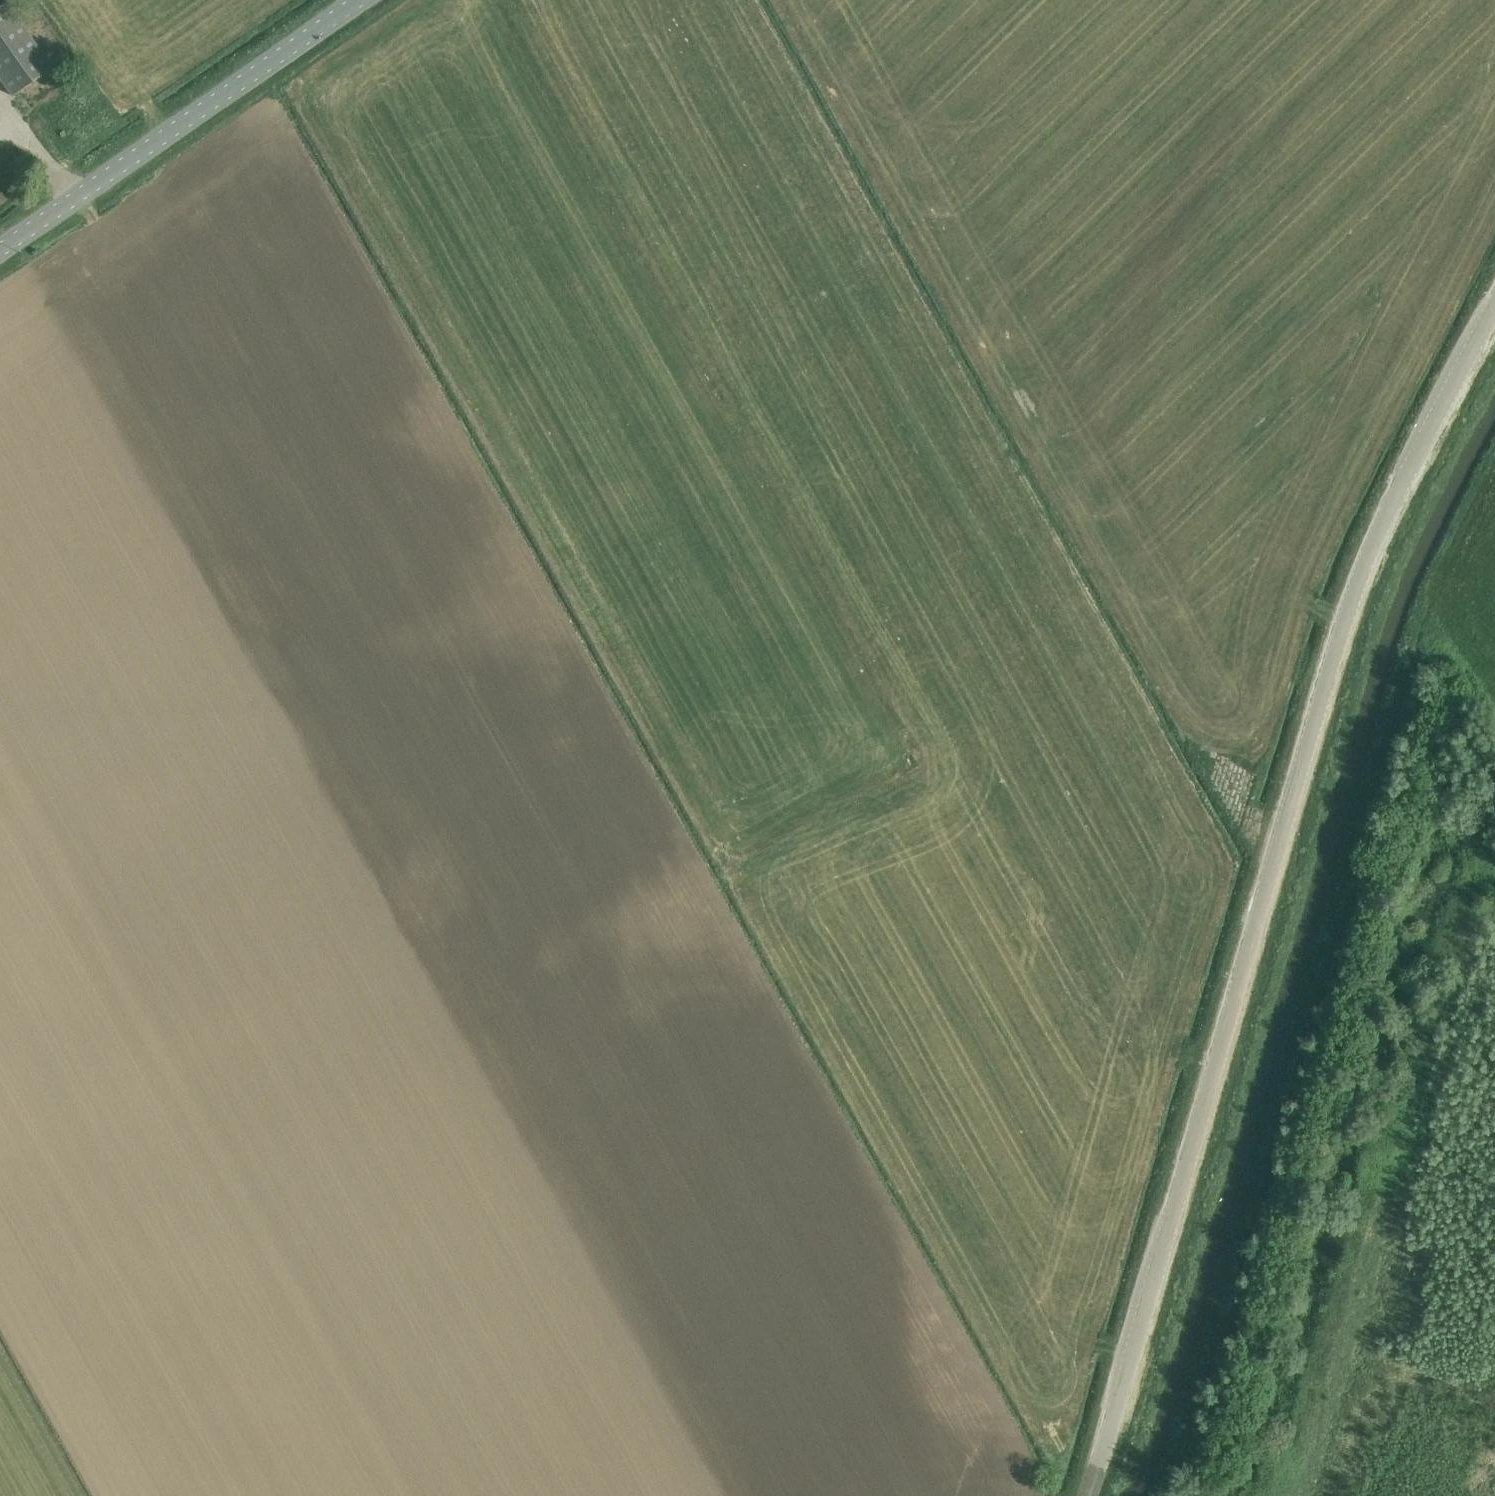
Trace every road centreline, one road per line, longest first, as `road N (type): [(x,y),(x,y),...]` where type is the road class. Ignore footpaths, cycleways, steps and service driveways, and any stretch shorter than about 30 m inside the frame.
road 1 (tertiary): [(1086,1495),(1364,558),(1494,306)]
road 2 (unclassified): [(0,254),(357,0)]

